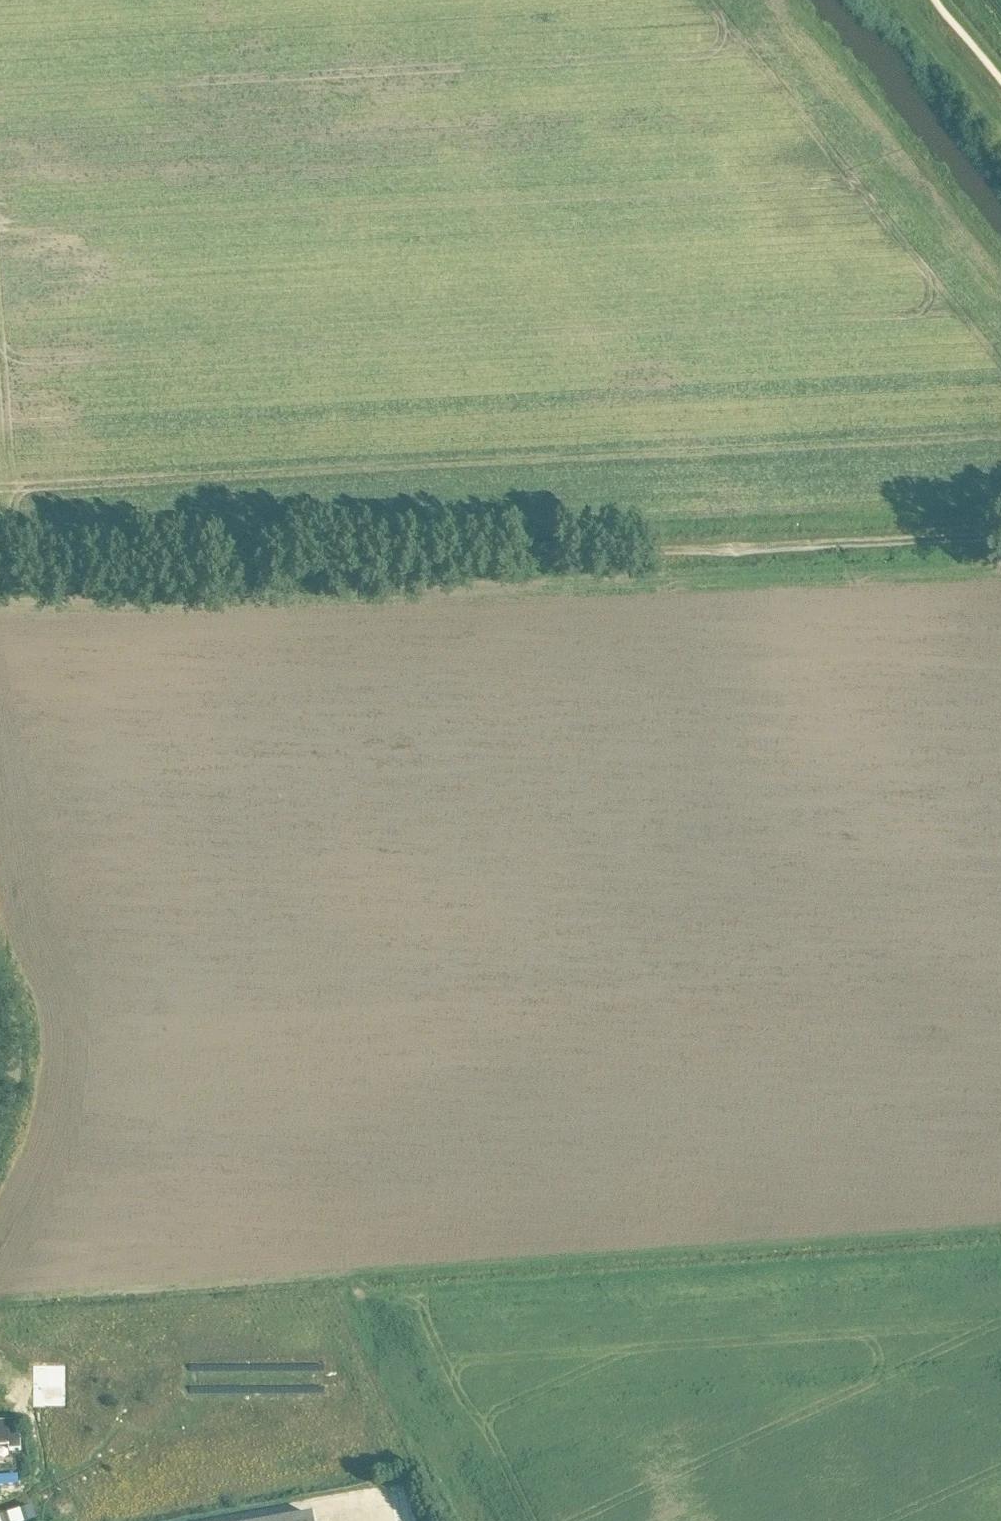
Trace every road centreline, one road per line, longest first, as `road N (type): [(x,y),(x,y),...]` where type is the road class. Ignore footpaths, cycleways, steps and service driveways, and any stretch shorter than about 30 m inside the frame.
road 1 (track): [(0,576),(1000,538)]
road 2 (unclassified): [(0,1137),(15,1057),(0,988)]

